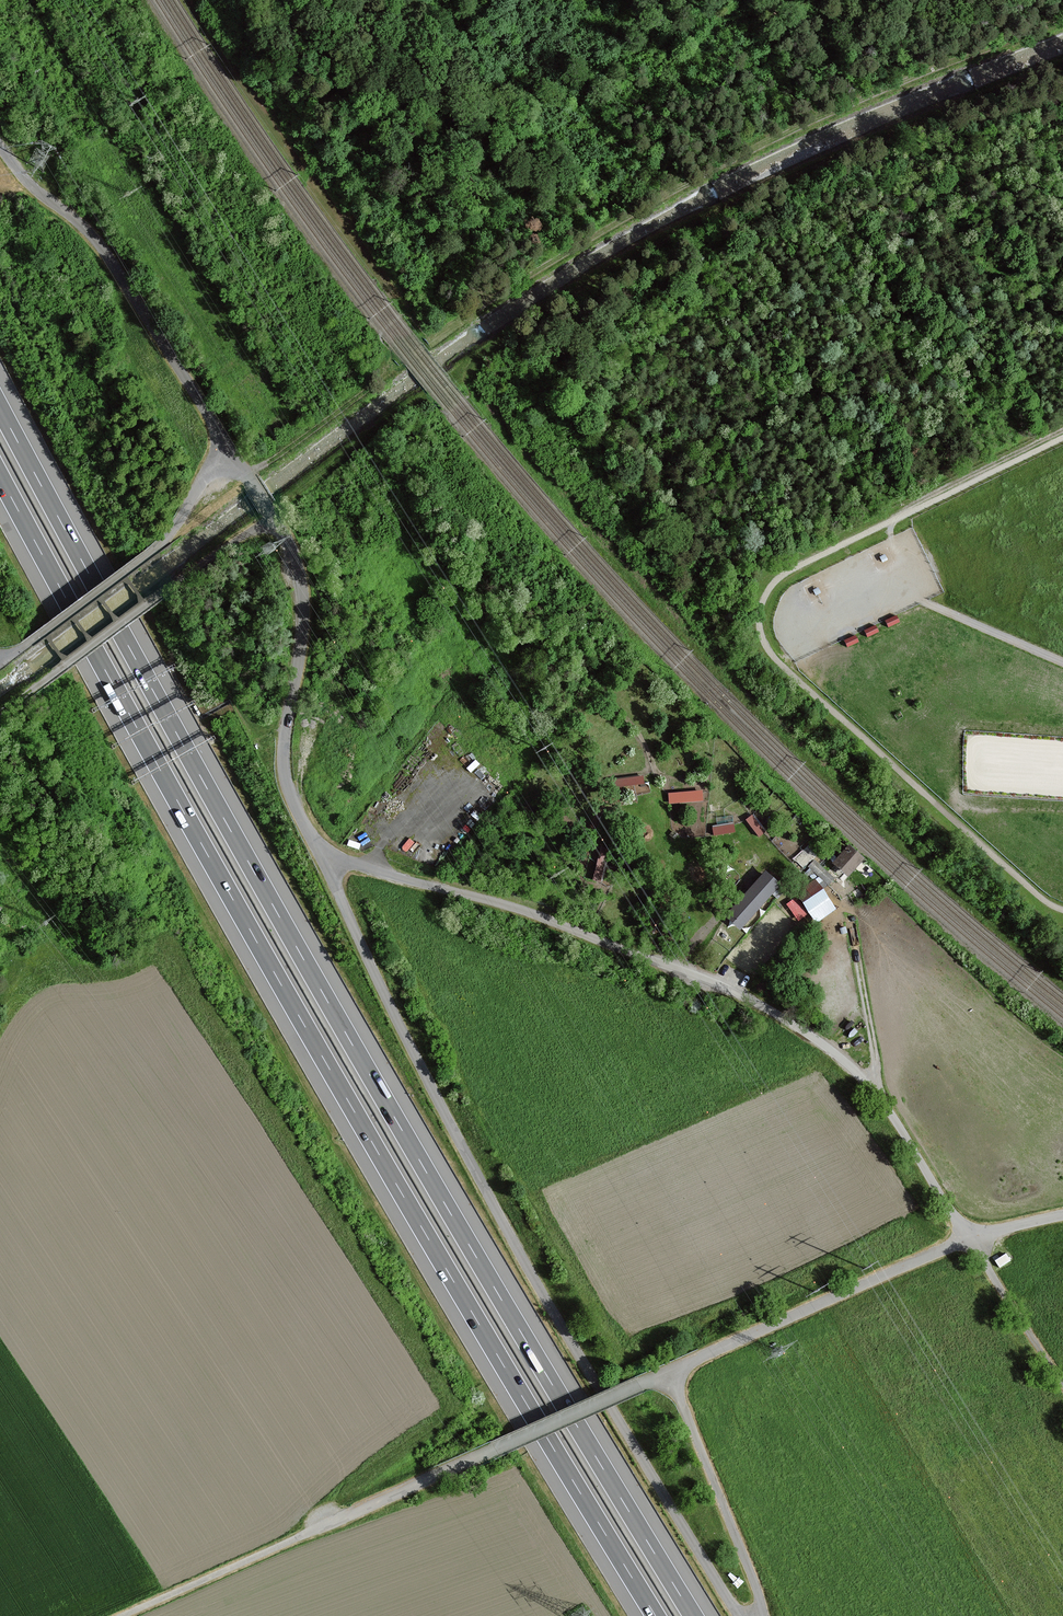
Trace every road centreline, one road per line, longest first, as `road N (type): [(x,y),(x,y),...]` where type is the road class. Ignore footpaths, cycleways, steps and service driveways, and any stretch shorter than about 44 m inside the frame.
road 1 (motorway): [(694,1615),(240,848),(0,407)]
road 2 (motorway): [(0,476),(398,1186),(656,1615)]
road 3 (unclassified): [(969,1239),(123,1615)]
road 4 (unclassified): [(324,854),(486,1190),(738,1615)]
road 5 (unclassified): [(324,854),(525,911),(738,993),(790,1023),(877,1094),(969,1239)]
road 6 (track): [(1062,21),(766,144),(627,218),(454,327)]
road 7 (track): [(1062,65),(697,222),(472,360)]
road 8 (track): [(0,714),(404,414)]
road 9 (unclassified): [(226,449),(270,513),(298,574),(303,626),(284,775),(324,854)]
road 10 (unclassified): [(0,146),(120,274),(226,449)]
road 11 (unclassified): [(0,664),(155,548),(226,449)]
road 12 (track): [(250,482),(389,372)]
road 13 (unclassified): [(1062,1383),(969,1239)]
road 14 (track): [(860,974),(877,1094)]

